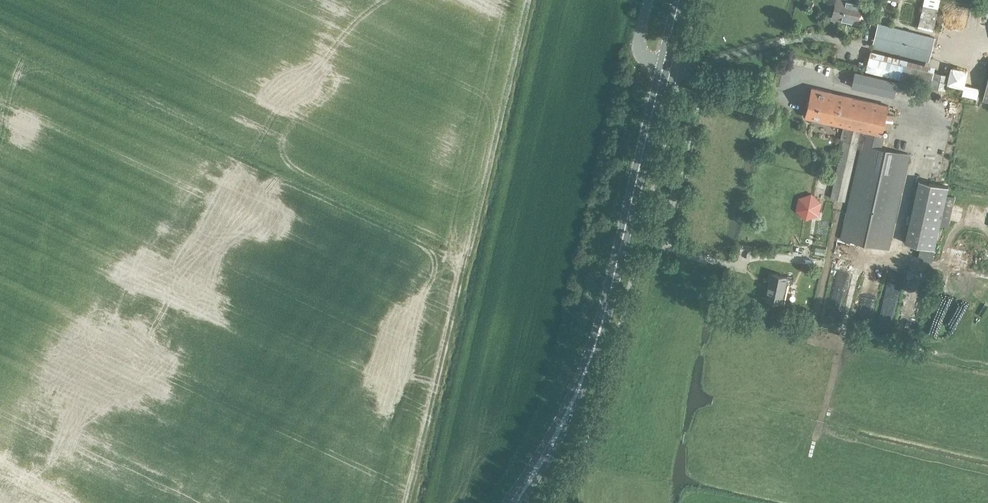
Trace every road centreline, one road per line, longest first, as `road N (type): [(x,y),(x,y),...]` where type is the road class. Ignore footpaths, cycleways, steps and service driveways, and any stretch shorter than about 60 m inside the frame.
road 1 (secondary): [(510,502),(548,452),(594,350),(663,67)]
road 2 (track): [(894,260),(922,109),(797,75),(787,92),(694,78)]
road 3 (track): [(822,416),(725,357),(680,343),(695,257)]
road 4 (track): [(827,263),(814,324),(943,354),(987,355)]
road 5 (track): [(863,255),(810,457)]
road 6 (track): [(822,416),(987,455)]

